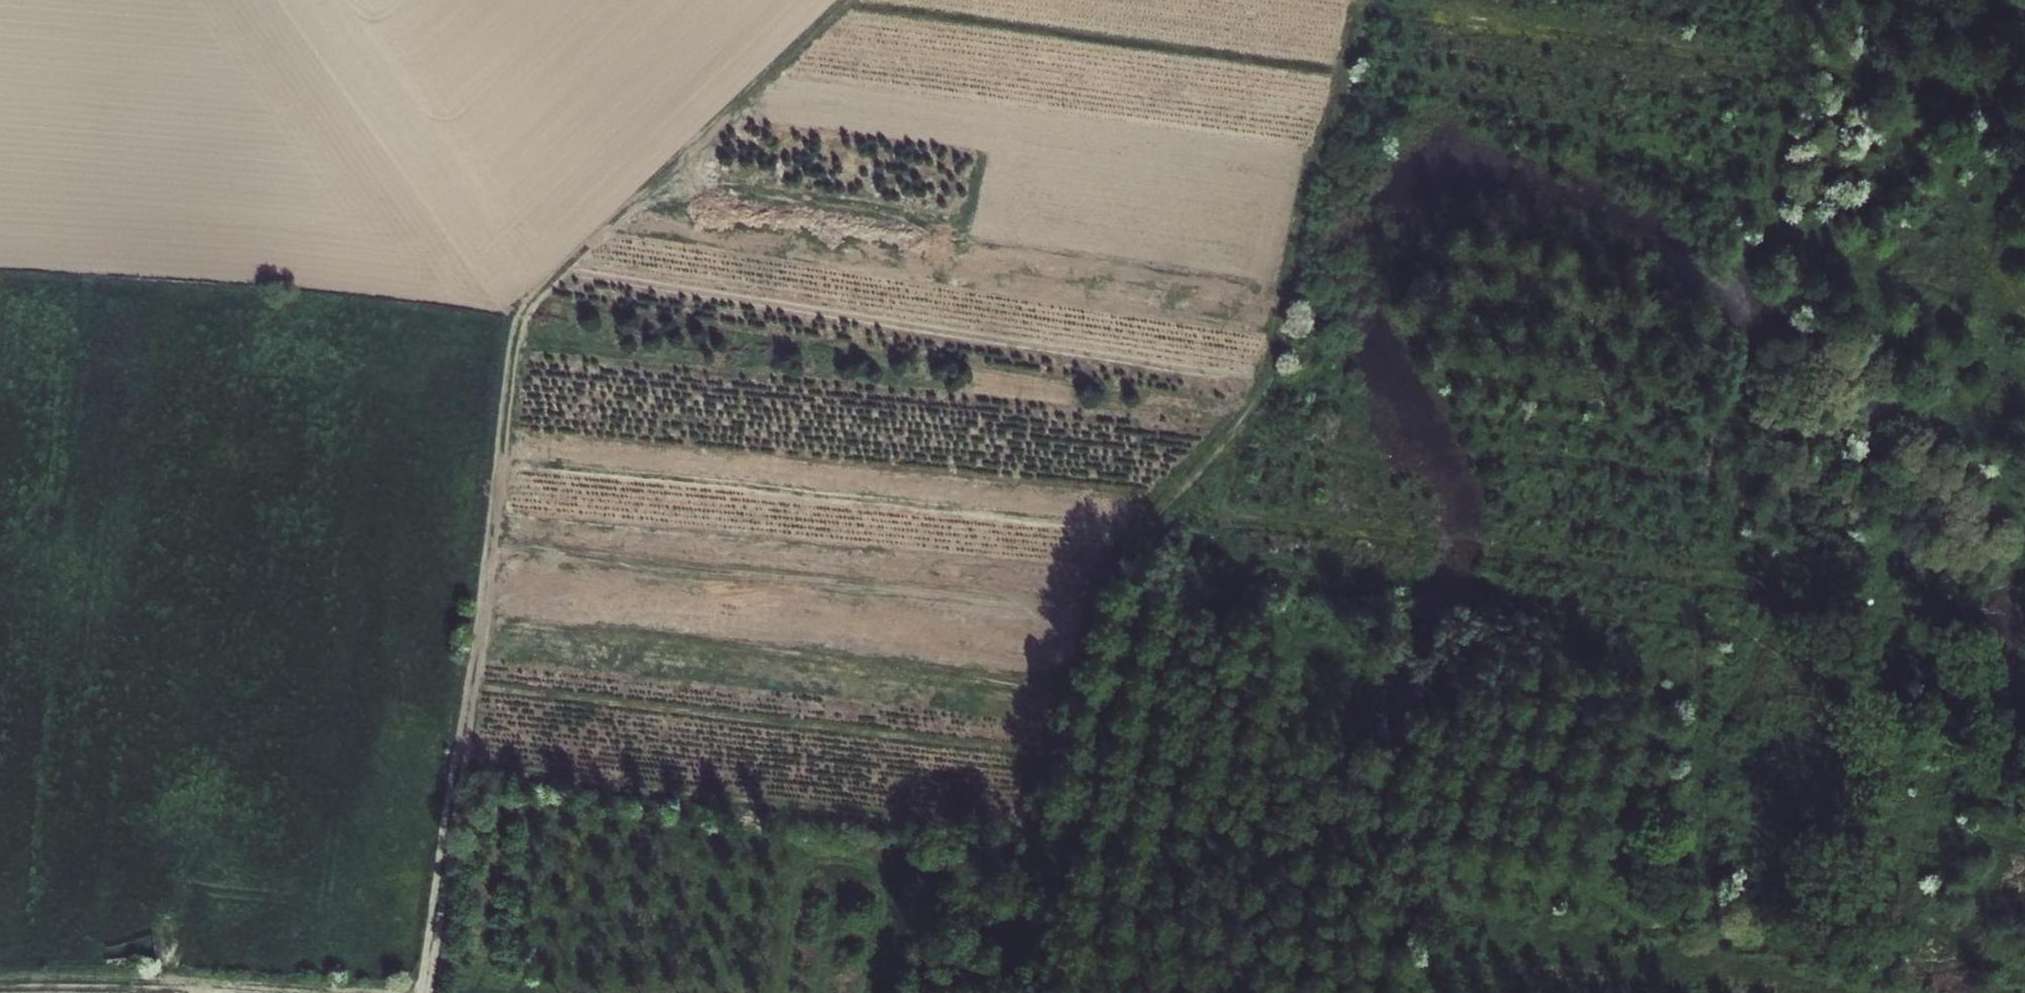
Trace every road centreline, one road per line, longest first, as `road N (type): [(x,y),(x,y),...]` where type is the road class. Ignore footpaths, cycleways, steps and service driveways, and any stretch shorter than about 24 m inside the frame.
road 1 (track): [(0,979),(373,992)]
road 2 (track): [(420,992),(437,835)]

